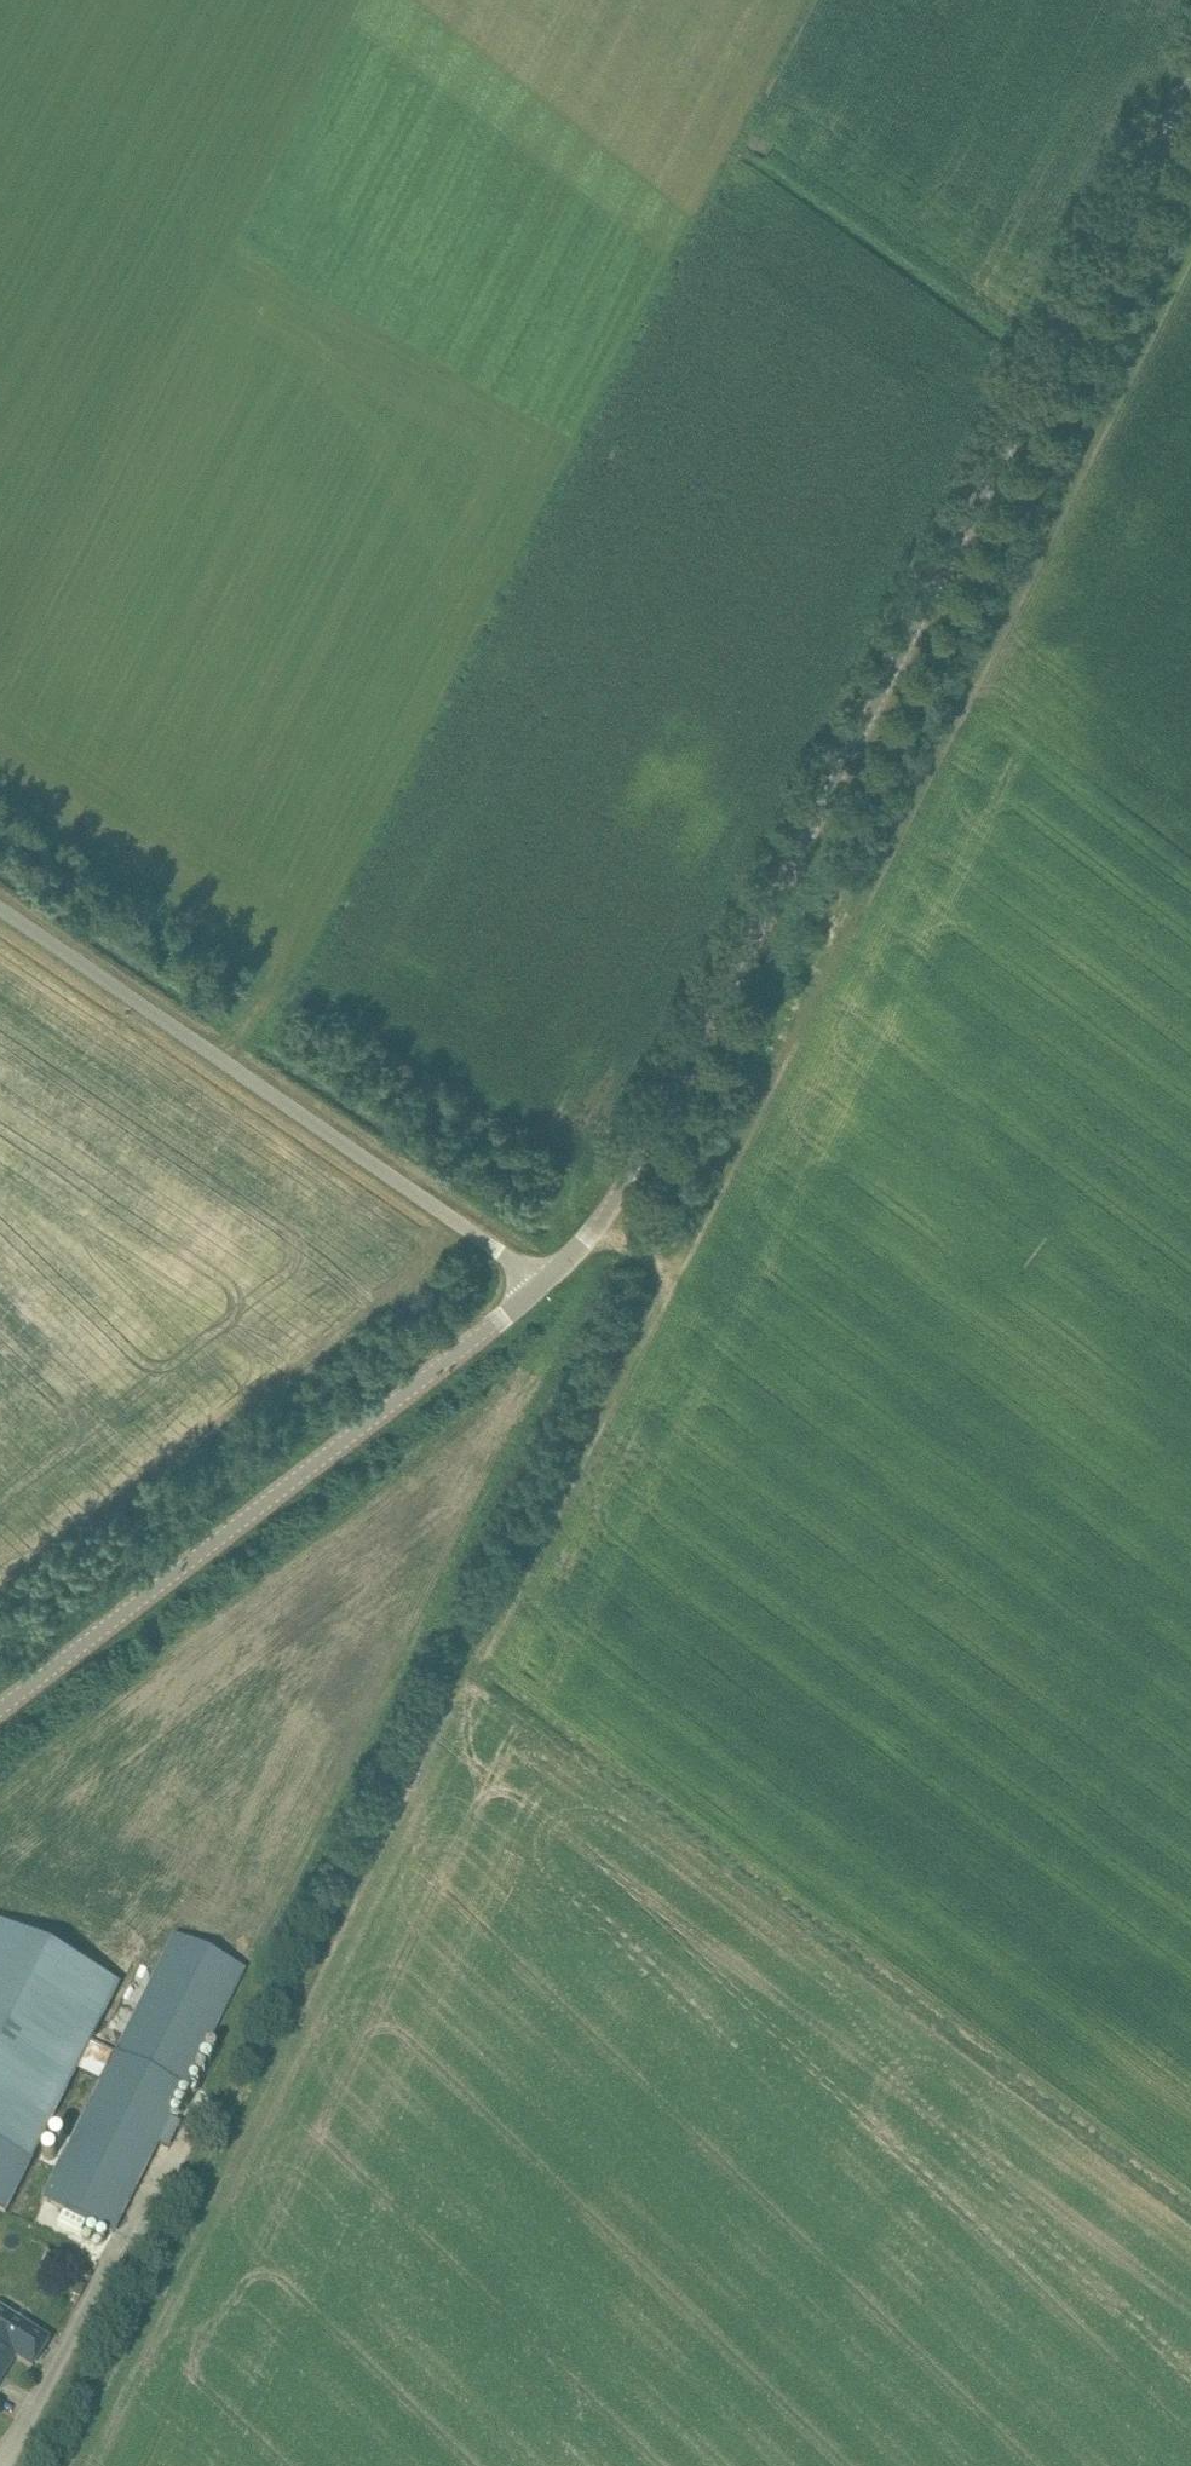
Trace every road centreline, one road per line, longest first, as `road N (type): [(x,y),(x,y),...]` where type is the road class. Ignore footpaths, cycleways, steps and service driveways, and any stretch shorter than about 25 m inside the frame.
road 1 (unclassified): [(536,1293),(593,1234),(645,1146),(1190,91)]
road 2 (unclassified): [(0,1711),(536,1293)]
road 3 (unclassified): [(536,1293),(491,1245),(0,911)]

